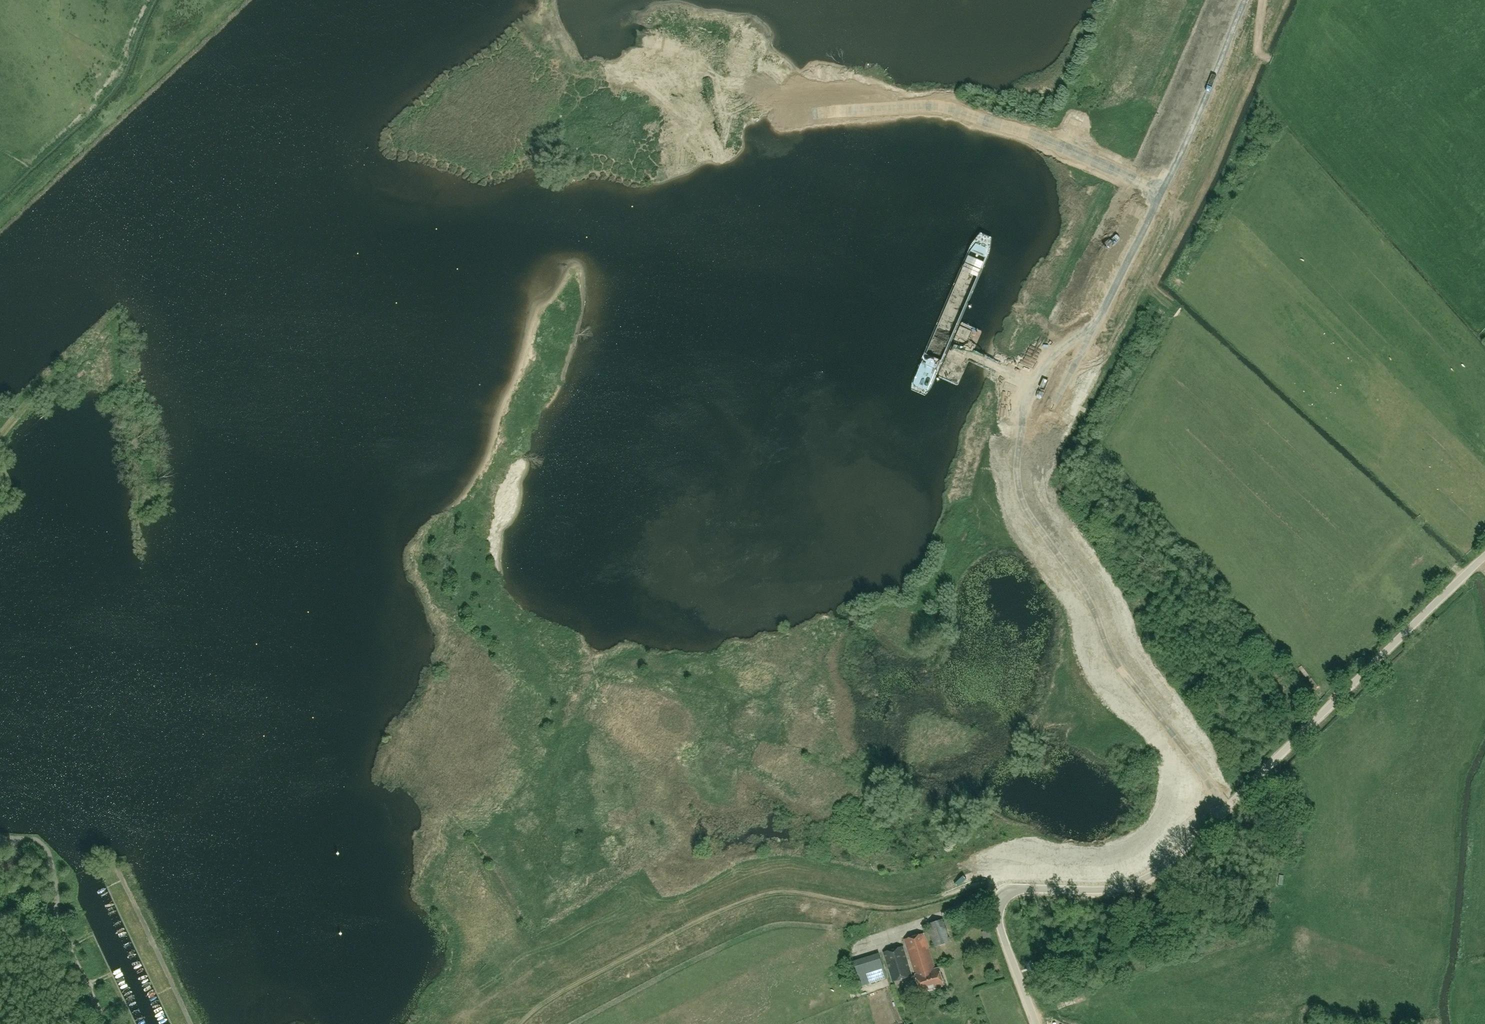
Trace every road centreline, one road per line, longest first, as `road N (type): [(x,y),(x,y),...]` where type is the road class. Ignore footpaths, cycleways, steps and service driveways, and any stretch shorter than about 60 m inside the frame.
road 1 (unclassified): [(1037,1023),(999,918),(1004,887),(1025,874),(1128,871),(1171,857),(1484,556)]
road 2 (unclassified): [(51,869),(59,925),(106,1023)]

